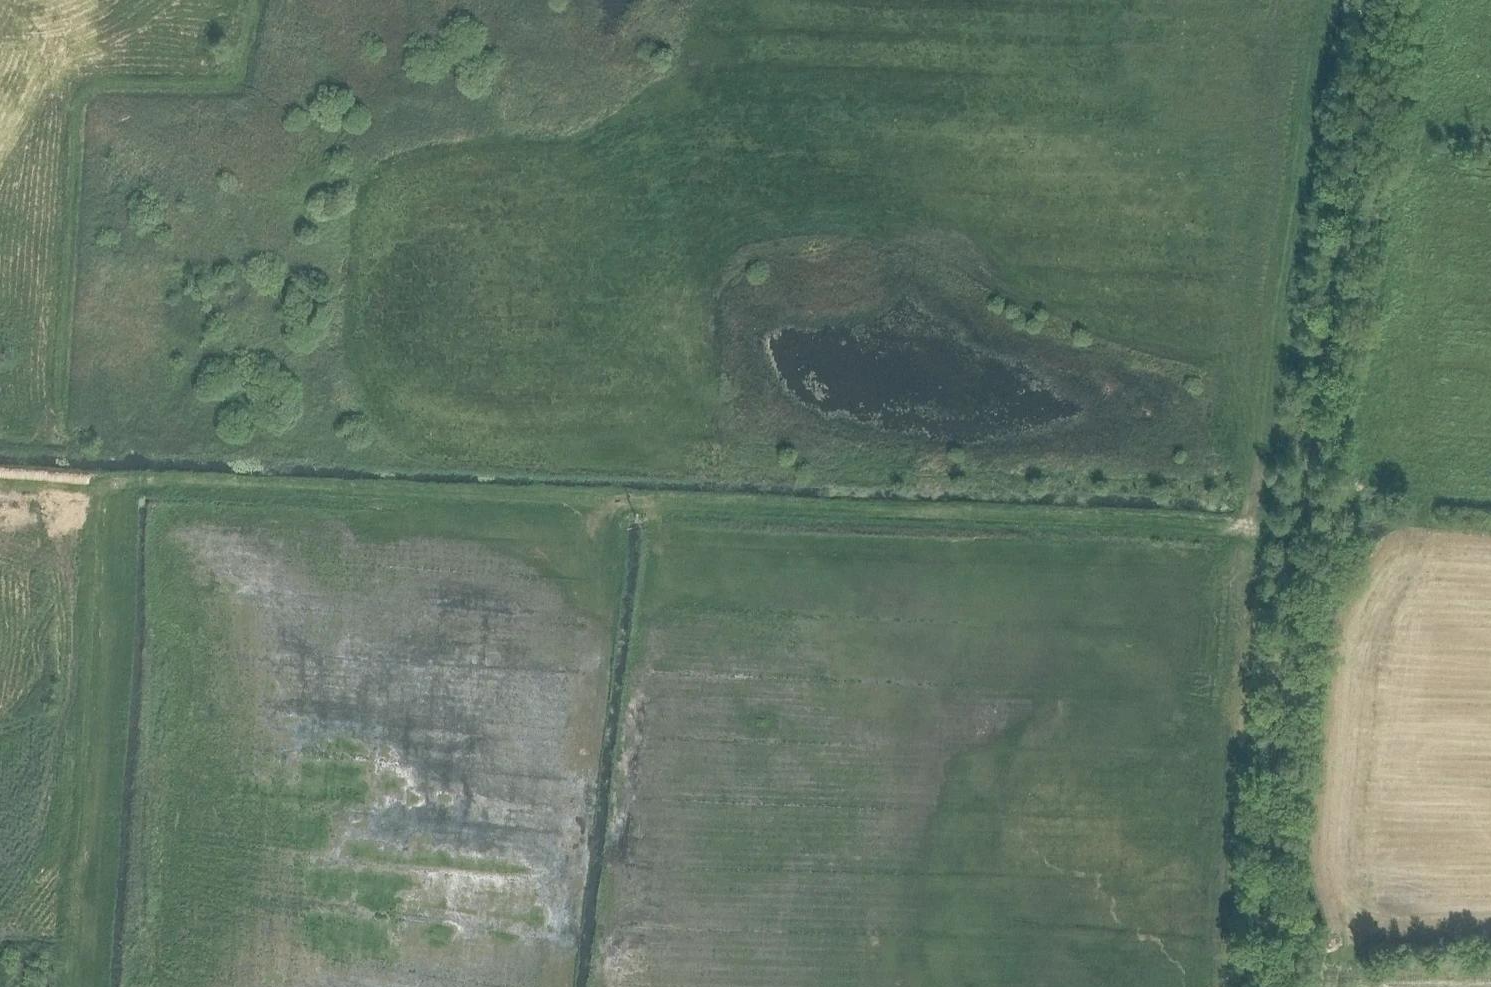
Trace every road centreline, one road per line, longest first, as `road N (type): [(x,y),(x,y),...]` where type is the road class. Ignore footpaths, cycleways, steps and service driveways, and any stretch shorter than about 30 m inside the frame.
road 1 (track): [(1266,986),(1377,0)]

